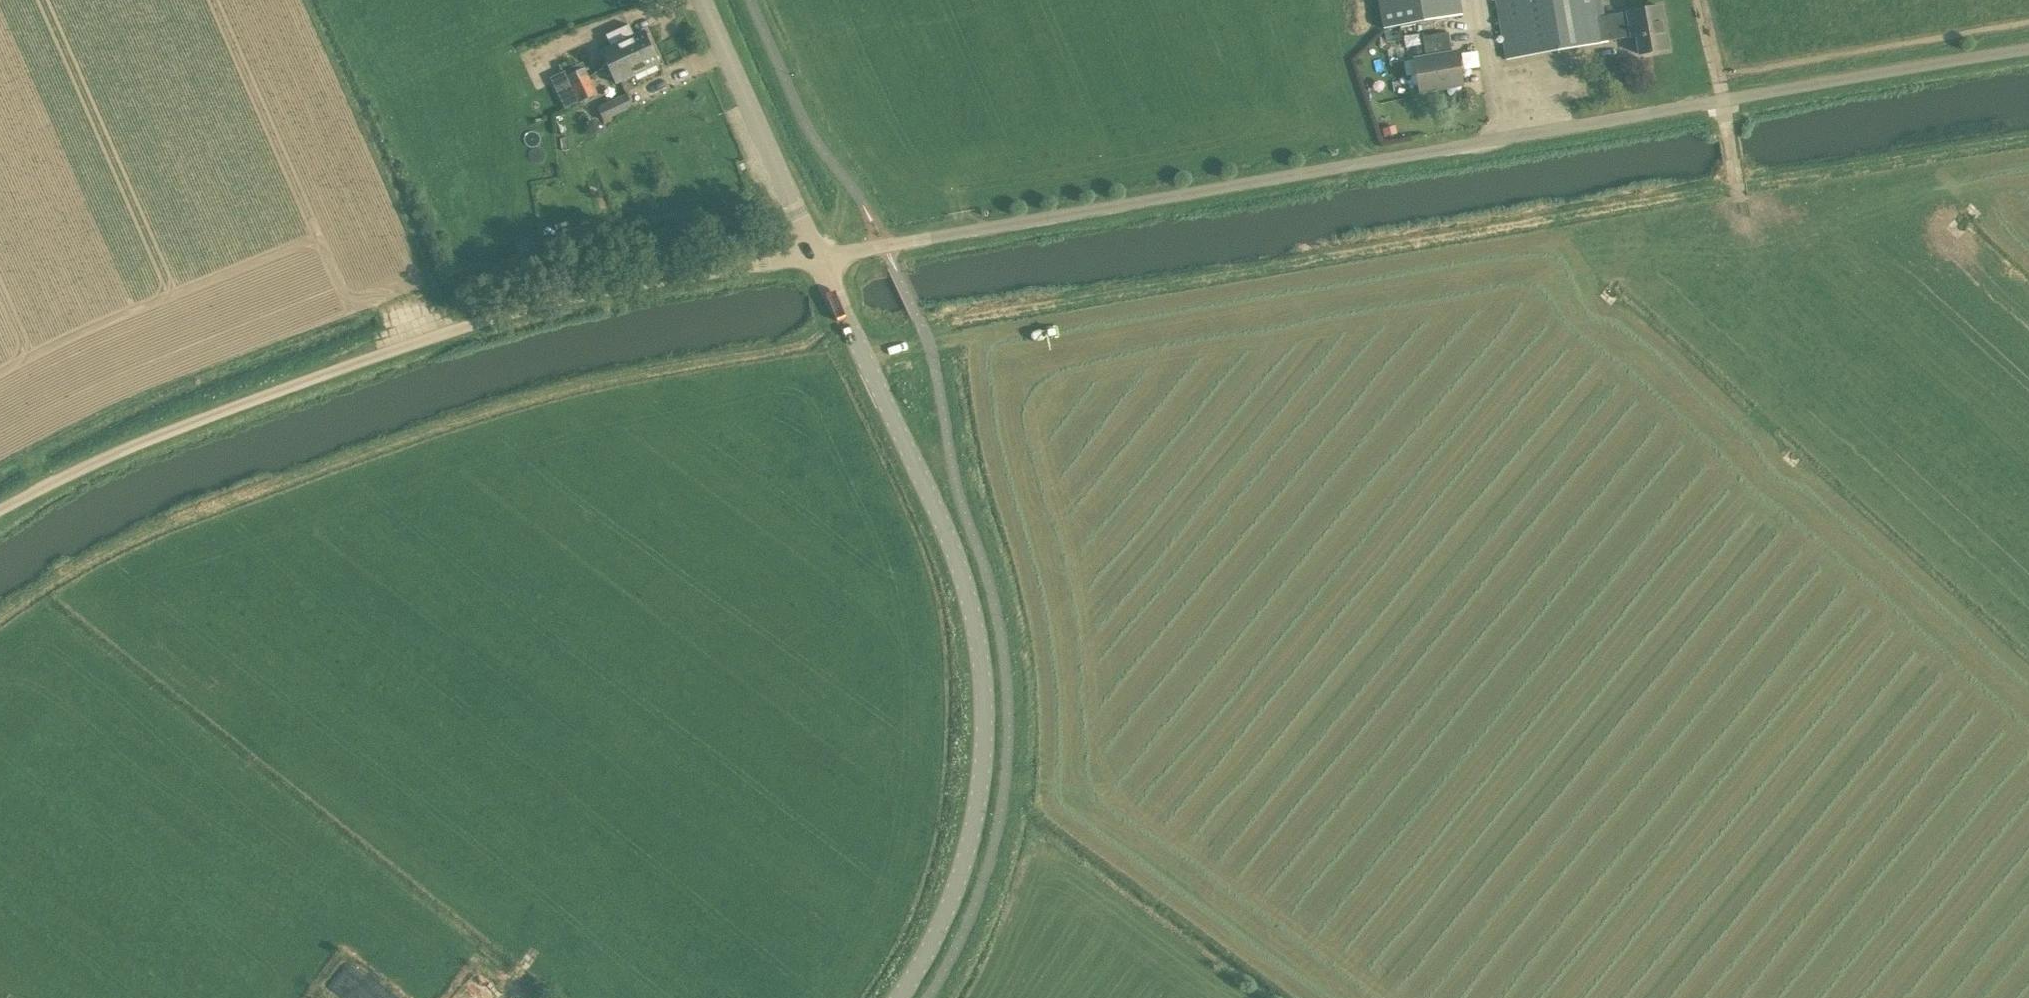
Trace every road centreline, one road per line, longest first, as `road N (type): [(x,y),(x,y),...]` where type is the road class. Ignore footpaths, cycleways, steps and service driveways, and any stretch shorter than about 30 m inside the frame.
road 1 (unclassified): [(817,255),(2028,48)]
road 2 (track): [(862,356),(950,323),(2028,140)]
road 3 (unclassified): [(0,510),(164,432),(496,316),(668,277),(817,255)]
road 4 (tertiary): [(898,997),(942,919),(972,830),(983,746),(980,661),(960,569),(817,255)]
road 5 (tertiary): [(817,255),(703,0)]

